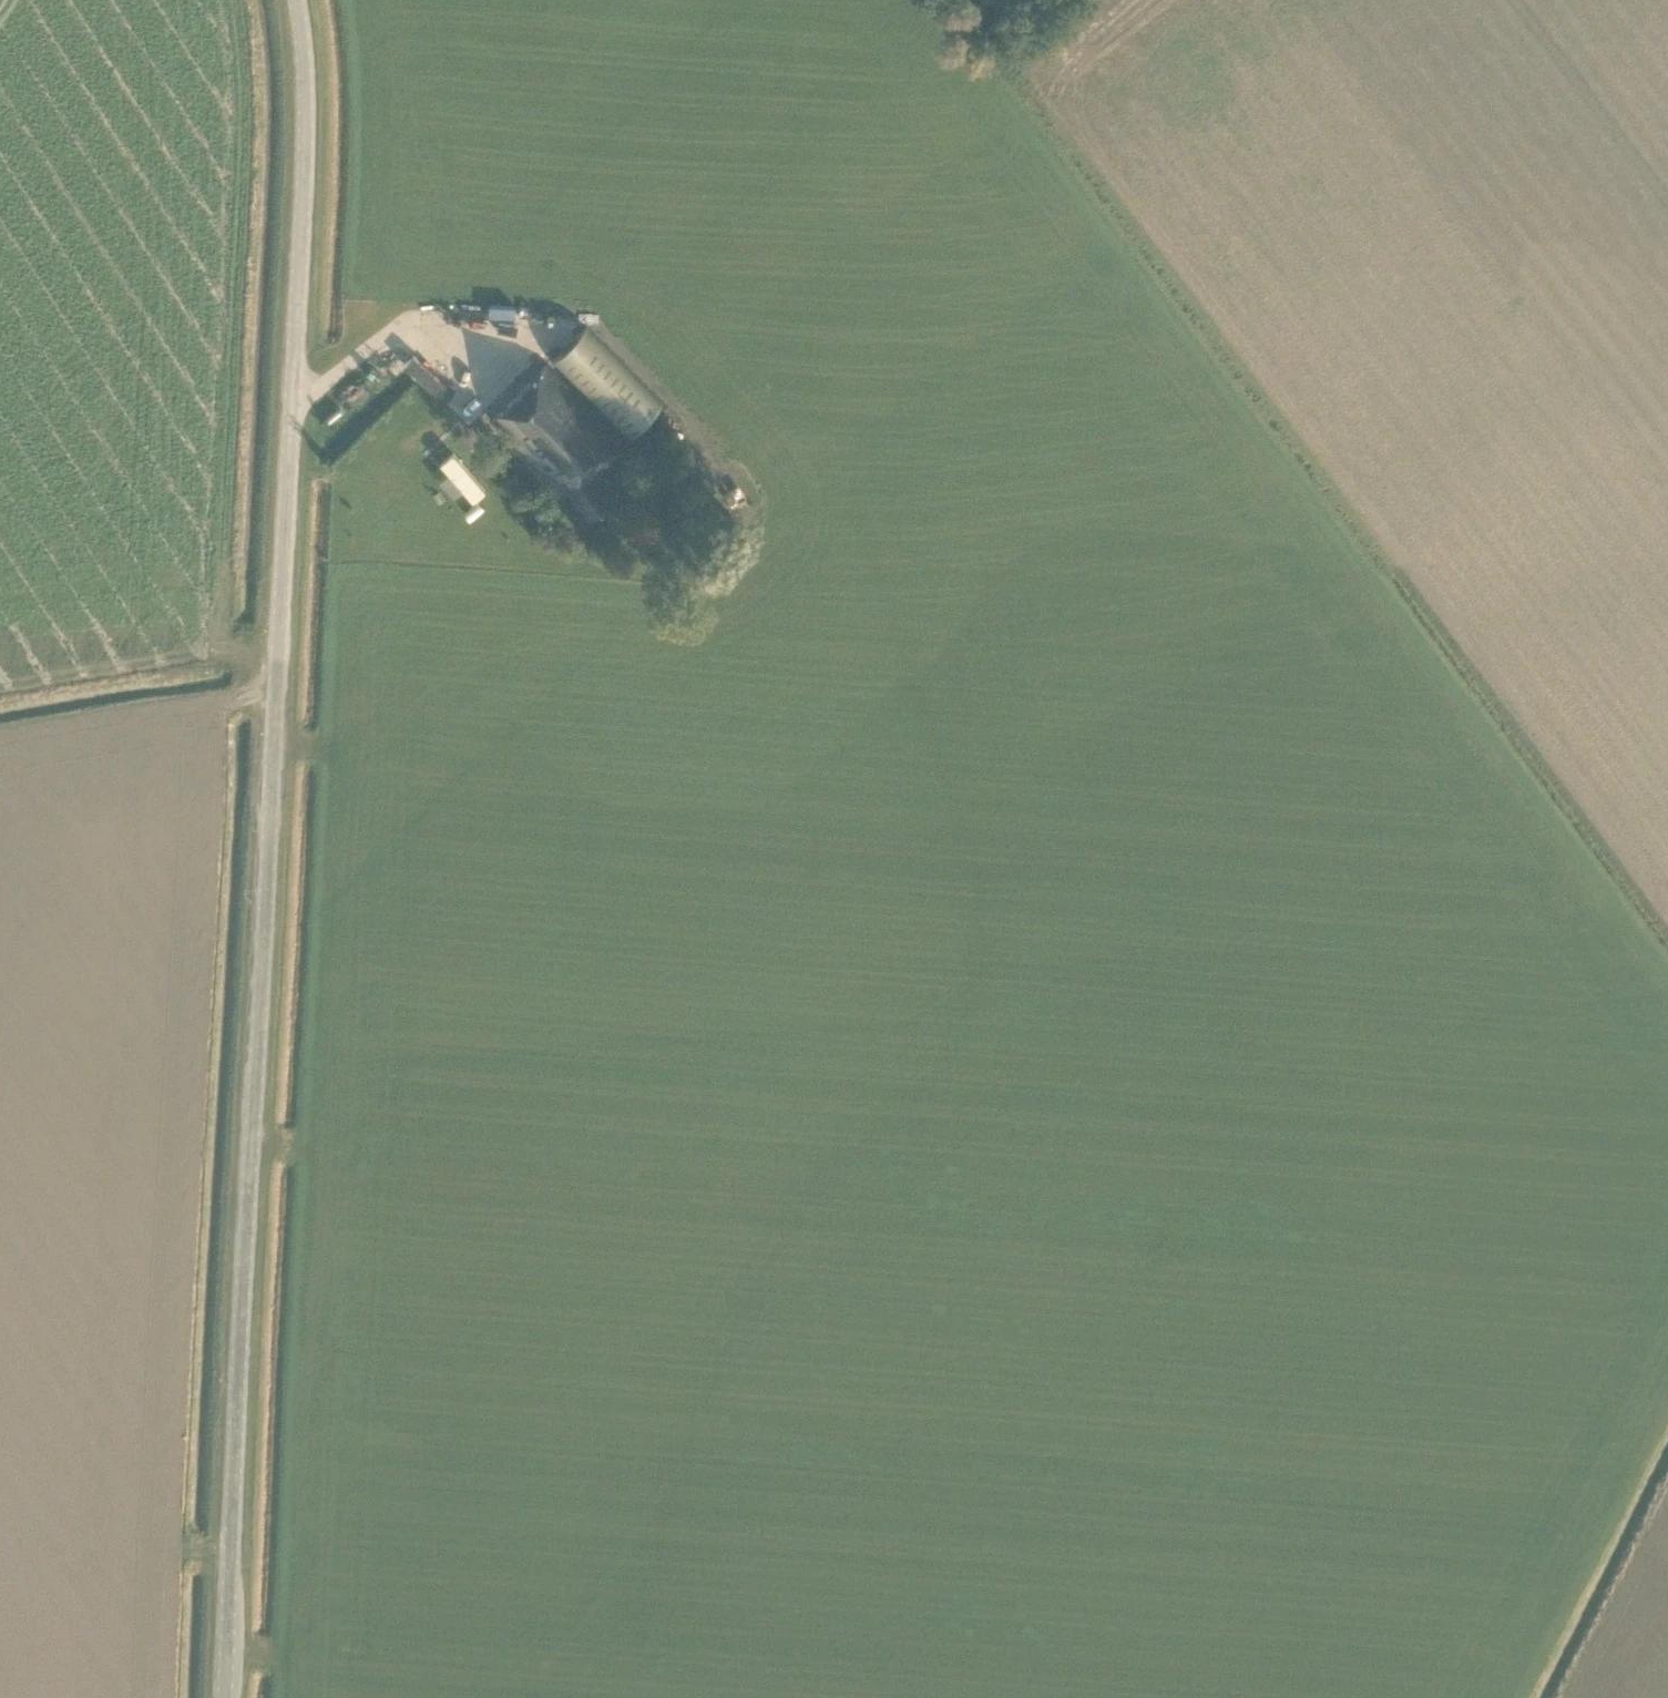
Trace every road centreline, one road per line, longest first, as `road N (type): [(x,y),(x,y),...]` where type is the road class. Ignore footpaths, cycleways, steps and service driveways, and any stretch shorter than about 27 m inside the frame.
road 1 (tertiary): [(226,1697),(305,112),(295,0)]

